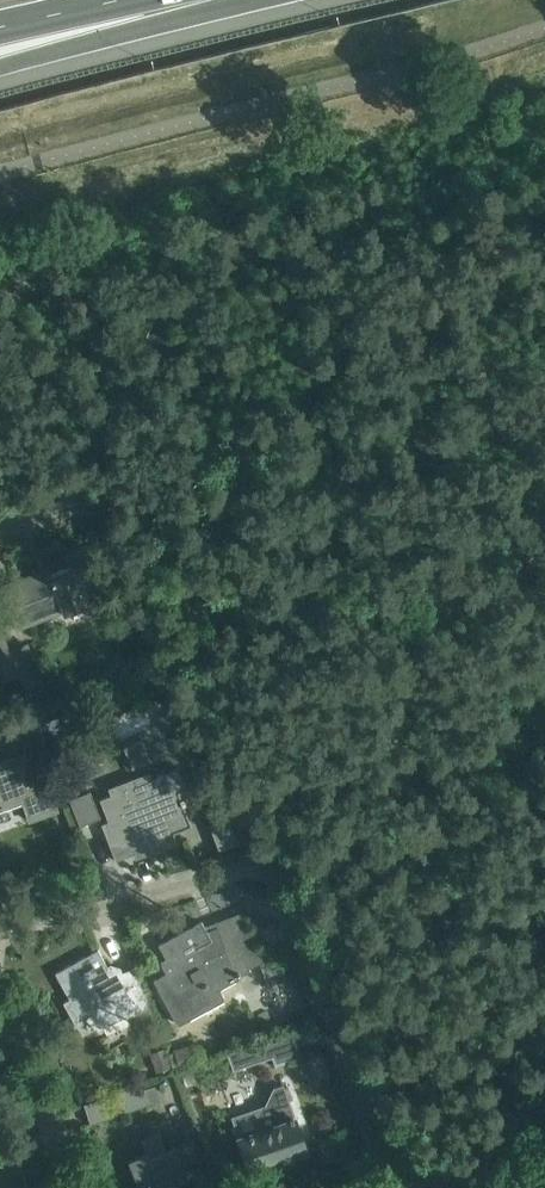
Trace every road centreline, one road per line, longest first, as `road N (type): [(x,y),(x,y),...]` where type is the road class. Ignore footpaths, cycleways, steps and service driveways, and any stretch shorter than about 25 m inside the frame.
road 1 (residential): [(388,1187),(282,898),(252,872),(0,938)]
road 2 (residential): [(72,1187),(0,995)]
road 3 (motorway): [(0,61),(162,0)]
road 4 (motorway): [(0,27),(120,0)]

